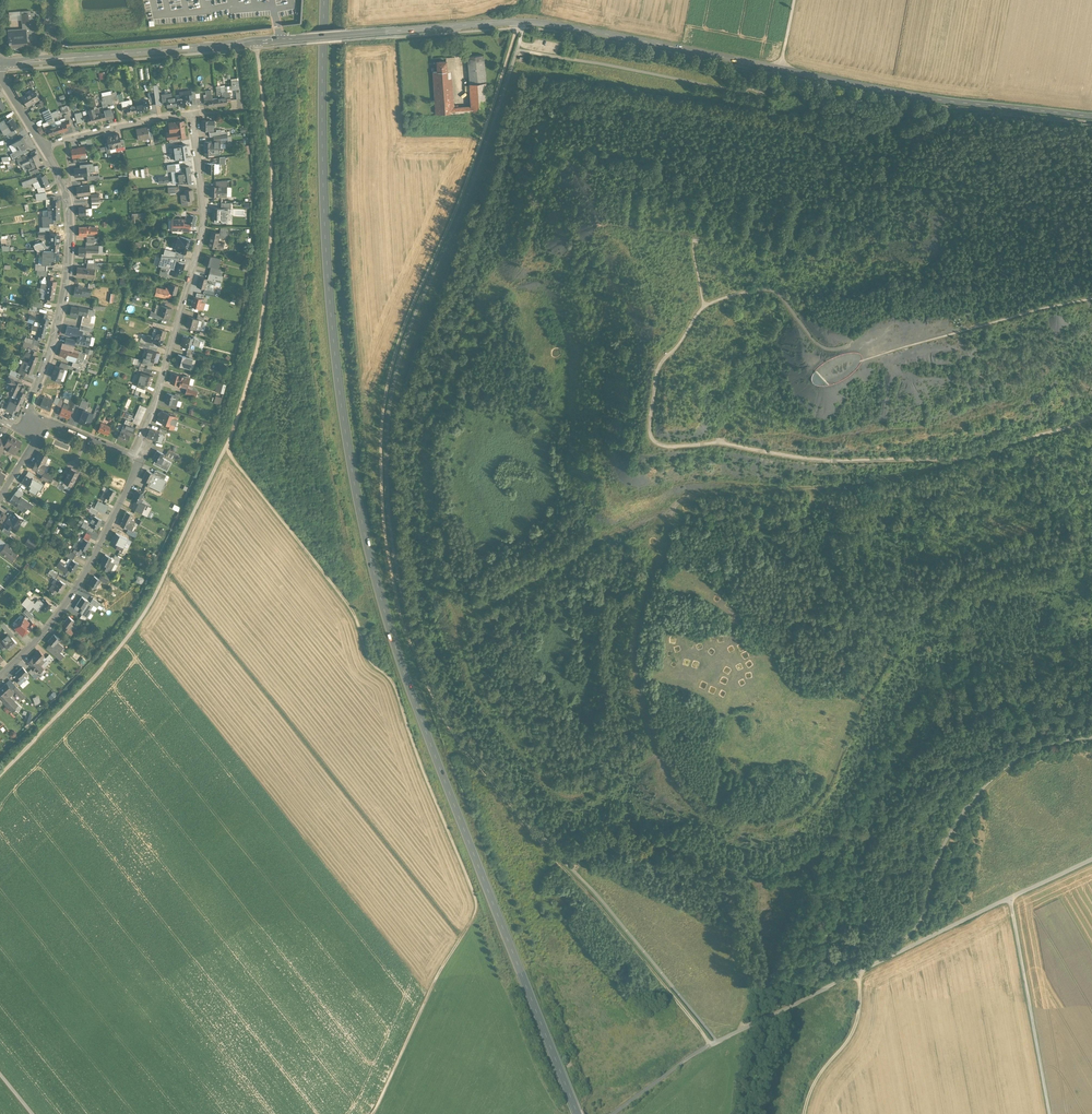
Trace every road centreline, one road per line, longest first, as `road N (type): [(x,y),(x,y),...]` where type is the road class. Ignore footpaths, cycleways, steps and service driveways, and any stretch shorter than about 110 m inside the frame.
road 1 (primary): [(578,1113),(408,684),(362,523),(327,267),(324,0)]
road 2 (track): [(710,1044),(457,739),(398,610),(382,496),(387,390),(407,319),(484,134),(513,29)]
road 3 (track): [(717,1041),(462,734),(404,605),(388,512),(393,387),(517,49)]
road 4 (track): [(0,776),(135,627),(234,428),(257,347),(271,239),(256,42)]
road 5 (tertiary): [(1091,122),(958,106),(527,21),(306,38)]
road 6 (track): [(372,1113),(475,915),(475,895),(392,683),(369,659),(352,612),(224,449)]
road 7 (track): [(962,457),(813,453),(725,436),(668,436),(650,425),(660,361),(717,300),(774,291),(814,336),(858,340),(861,354)]
road 8 (residential): [(44,148),(190,112),(204,218),(134,456)]
road 9 (track): [(1091,738),(1032,751),(985,787),(945,844),(922,918),(891,957)]
road 10 (tertiary): [(3,64),(306,38)]
road 11 (residential): [(44,148),(65,192),(70,239),(60,319),(27,409),(32,425)]
road 12 (track): [(517,49),(766,101),(772,70)]
road 13 (residential): [(134,456),(142,460),(76,589),(0,676)]
road 14 (track): [(1091,859),(891,957)]
road 15 (track): [(1049,1113),(1010,898)]
road 16 (track): [(891,957),(717,1041)]
road 17 (track): [(1091,415),(936,464)]
road 18 (track): [(860,972),(856,1031),(815,1084),(805,1113)]
road 19 (track): [(717,1041),(611,1113)]

